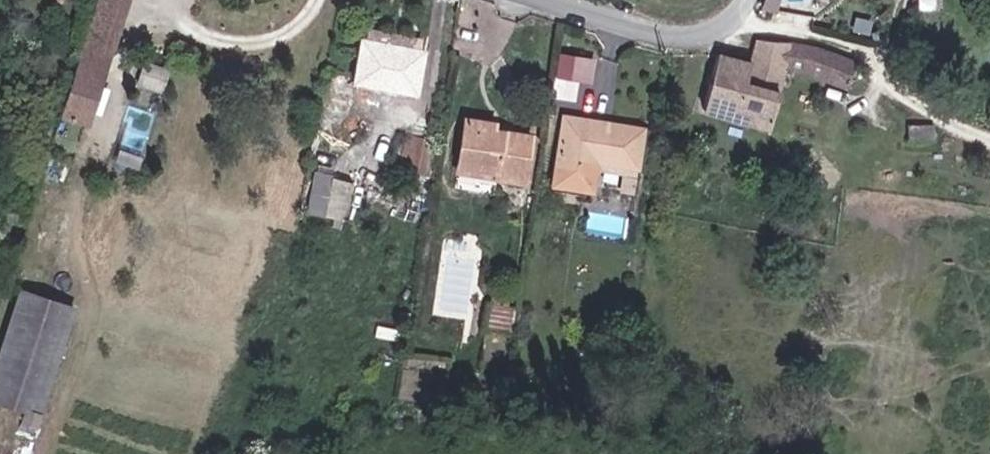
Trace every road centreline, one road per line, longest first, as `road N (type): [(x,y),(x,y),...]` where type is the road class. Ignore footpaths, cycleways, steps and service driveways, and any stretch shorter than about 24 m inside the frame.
road 1 (track): [(324,0),(311,21),(264,47),(210,42),(140,20),(81,221),(92,320),(47,453)]
road 2 (unclassified): [(751,0),(727,27),(677,40),(542,0)]
road 3 (track): [(738,16),(877,57),(903,35),(914,0)]

